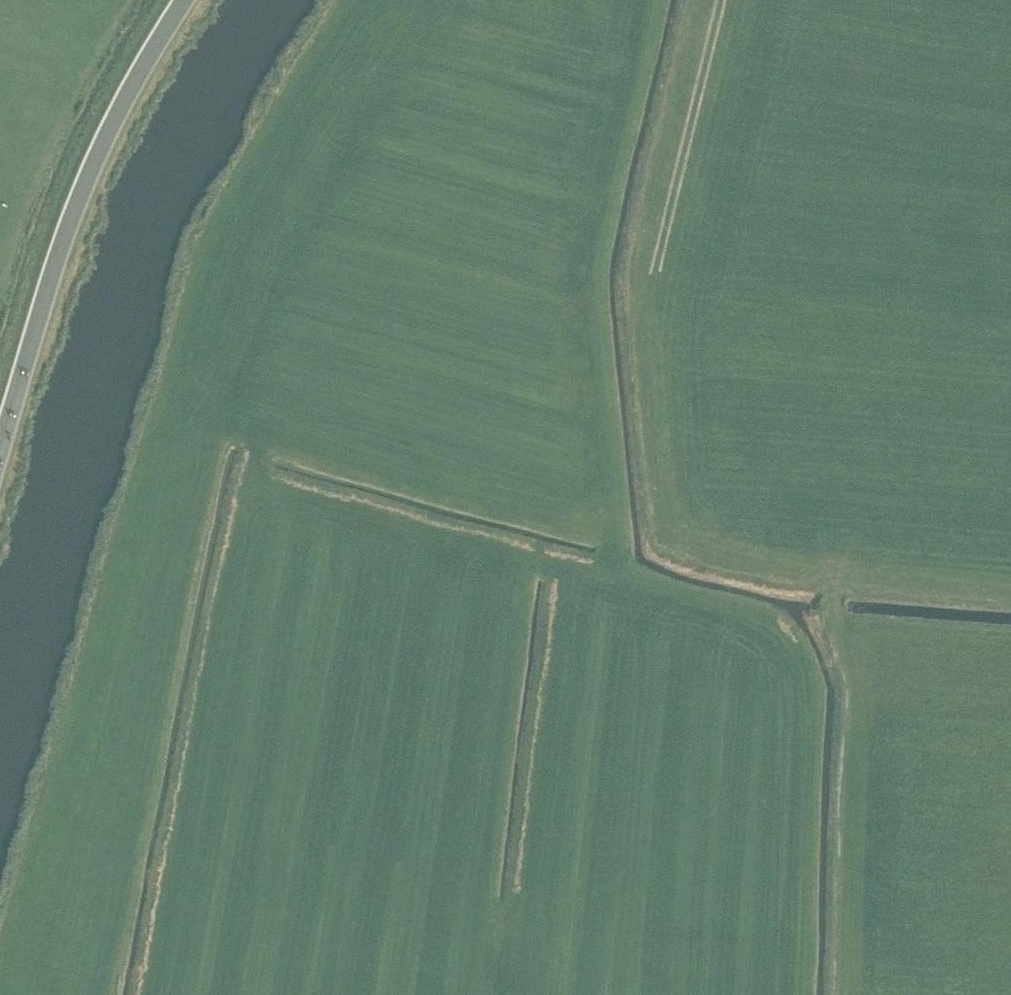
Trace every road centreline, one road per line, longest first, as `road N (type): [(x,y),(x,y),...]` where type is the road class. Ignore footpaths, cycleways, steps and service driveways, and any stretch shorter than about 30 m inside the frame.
road 1 (unclassified): [(0,461),(47,292),(120,110),(189,0)]
road 2 (track): [(721,0),(658,274)]

